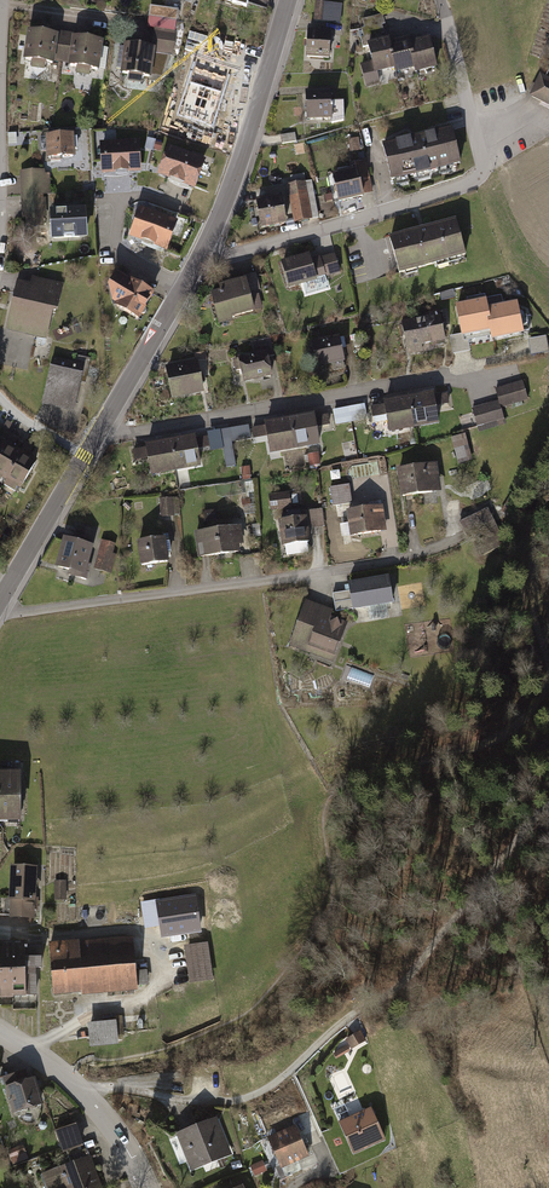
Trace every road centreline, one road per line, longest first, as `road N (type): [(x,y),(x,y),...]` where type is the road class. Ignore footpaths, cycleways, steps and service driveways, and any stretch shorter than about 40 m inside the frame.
road 1 (residential): [(197,264),(475,181),(483,164),(443,0)]
road 2 (track): [(548,809),(404,983),(334,1026),(265,1090),(220,1099)]
road 3 (residential): [(97,439),(466,374)]
road 4 (residential): [(0,615),(321,573)]
road 5 (tertiary): [(197,264),(234,183),(290,0)]
road 6 (residential): [(0,1035),(81,1090),(144,1187)]
road 7 (tertiary): [(97,439),(197,264)]
road 8 (tertiary): [(0,602),(97,439)]
road 9 (track): [(81,1090),(220,1099)]

